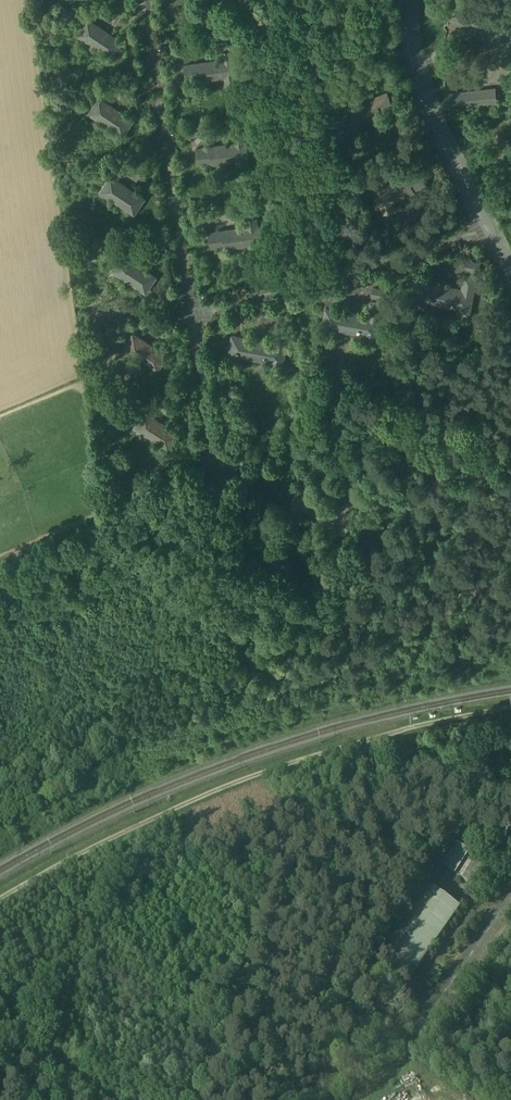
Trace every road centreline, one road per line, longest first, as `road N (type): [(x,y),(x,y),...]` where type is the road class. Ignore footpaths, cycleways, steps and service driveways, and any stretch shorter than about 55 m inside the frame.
road 1 (track): [(510,709),(271,771),(0,902)]
road 2 (residential): [(154,0),(196,286),(205,300)]
road 3 (residential): [(205,300),(484,222)]
road 4 (residential): [(484,222),(431,119),(408,41),(408,0)]
road 5 (residential): [(205,300),(225,449),(287,492)]
road 6 (track): [(0,1028),(103,1099)]

